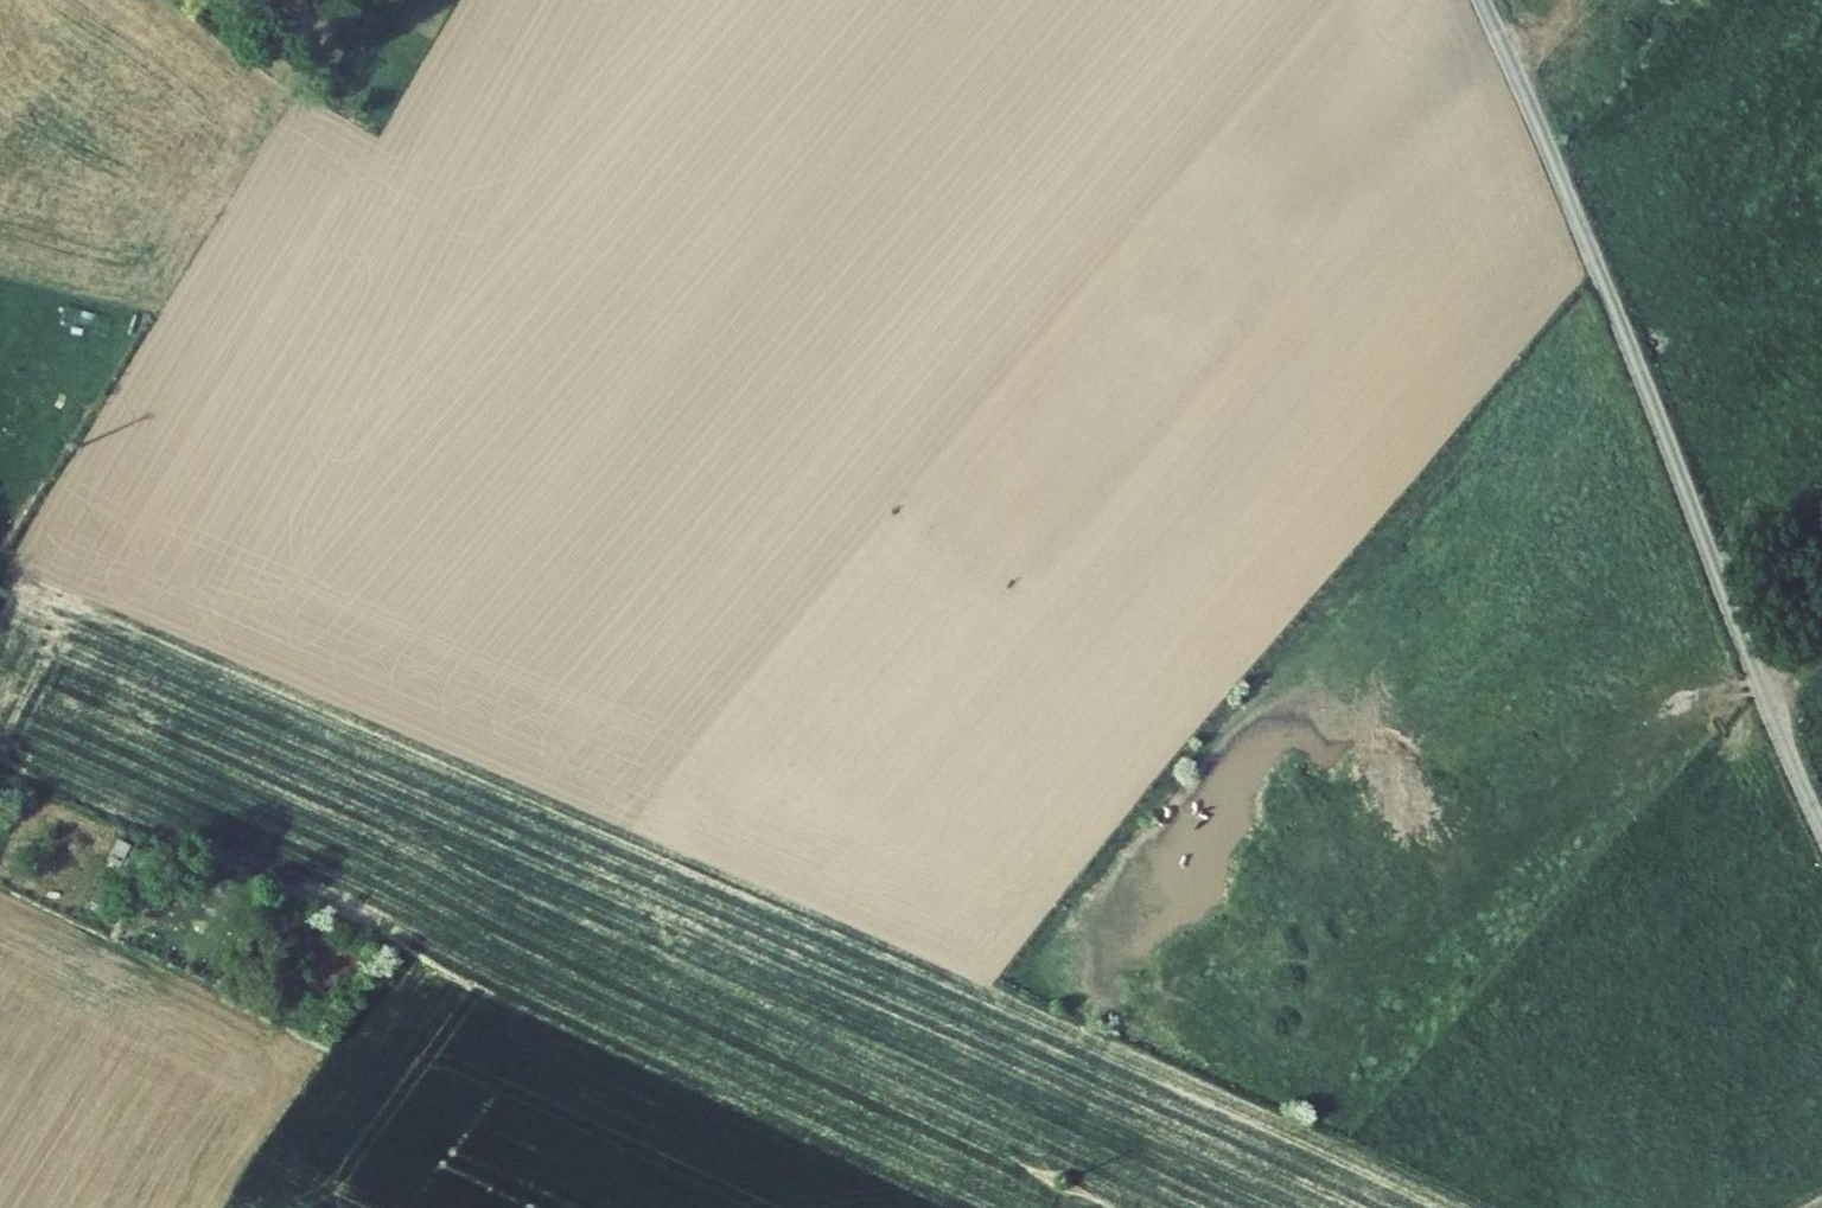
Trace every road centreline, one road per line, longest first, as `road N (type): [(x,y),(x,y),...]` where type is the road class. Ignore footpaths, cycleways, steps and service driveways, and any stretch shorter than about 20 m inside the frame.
road 1 (unclassified): [(1481,0),(1821,831)]
road 2 (track): [(1527,101),(1629,0)]

